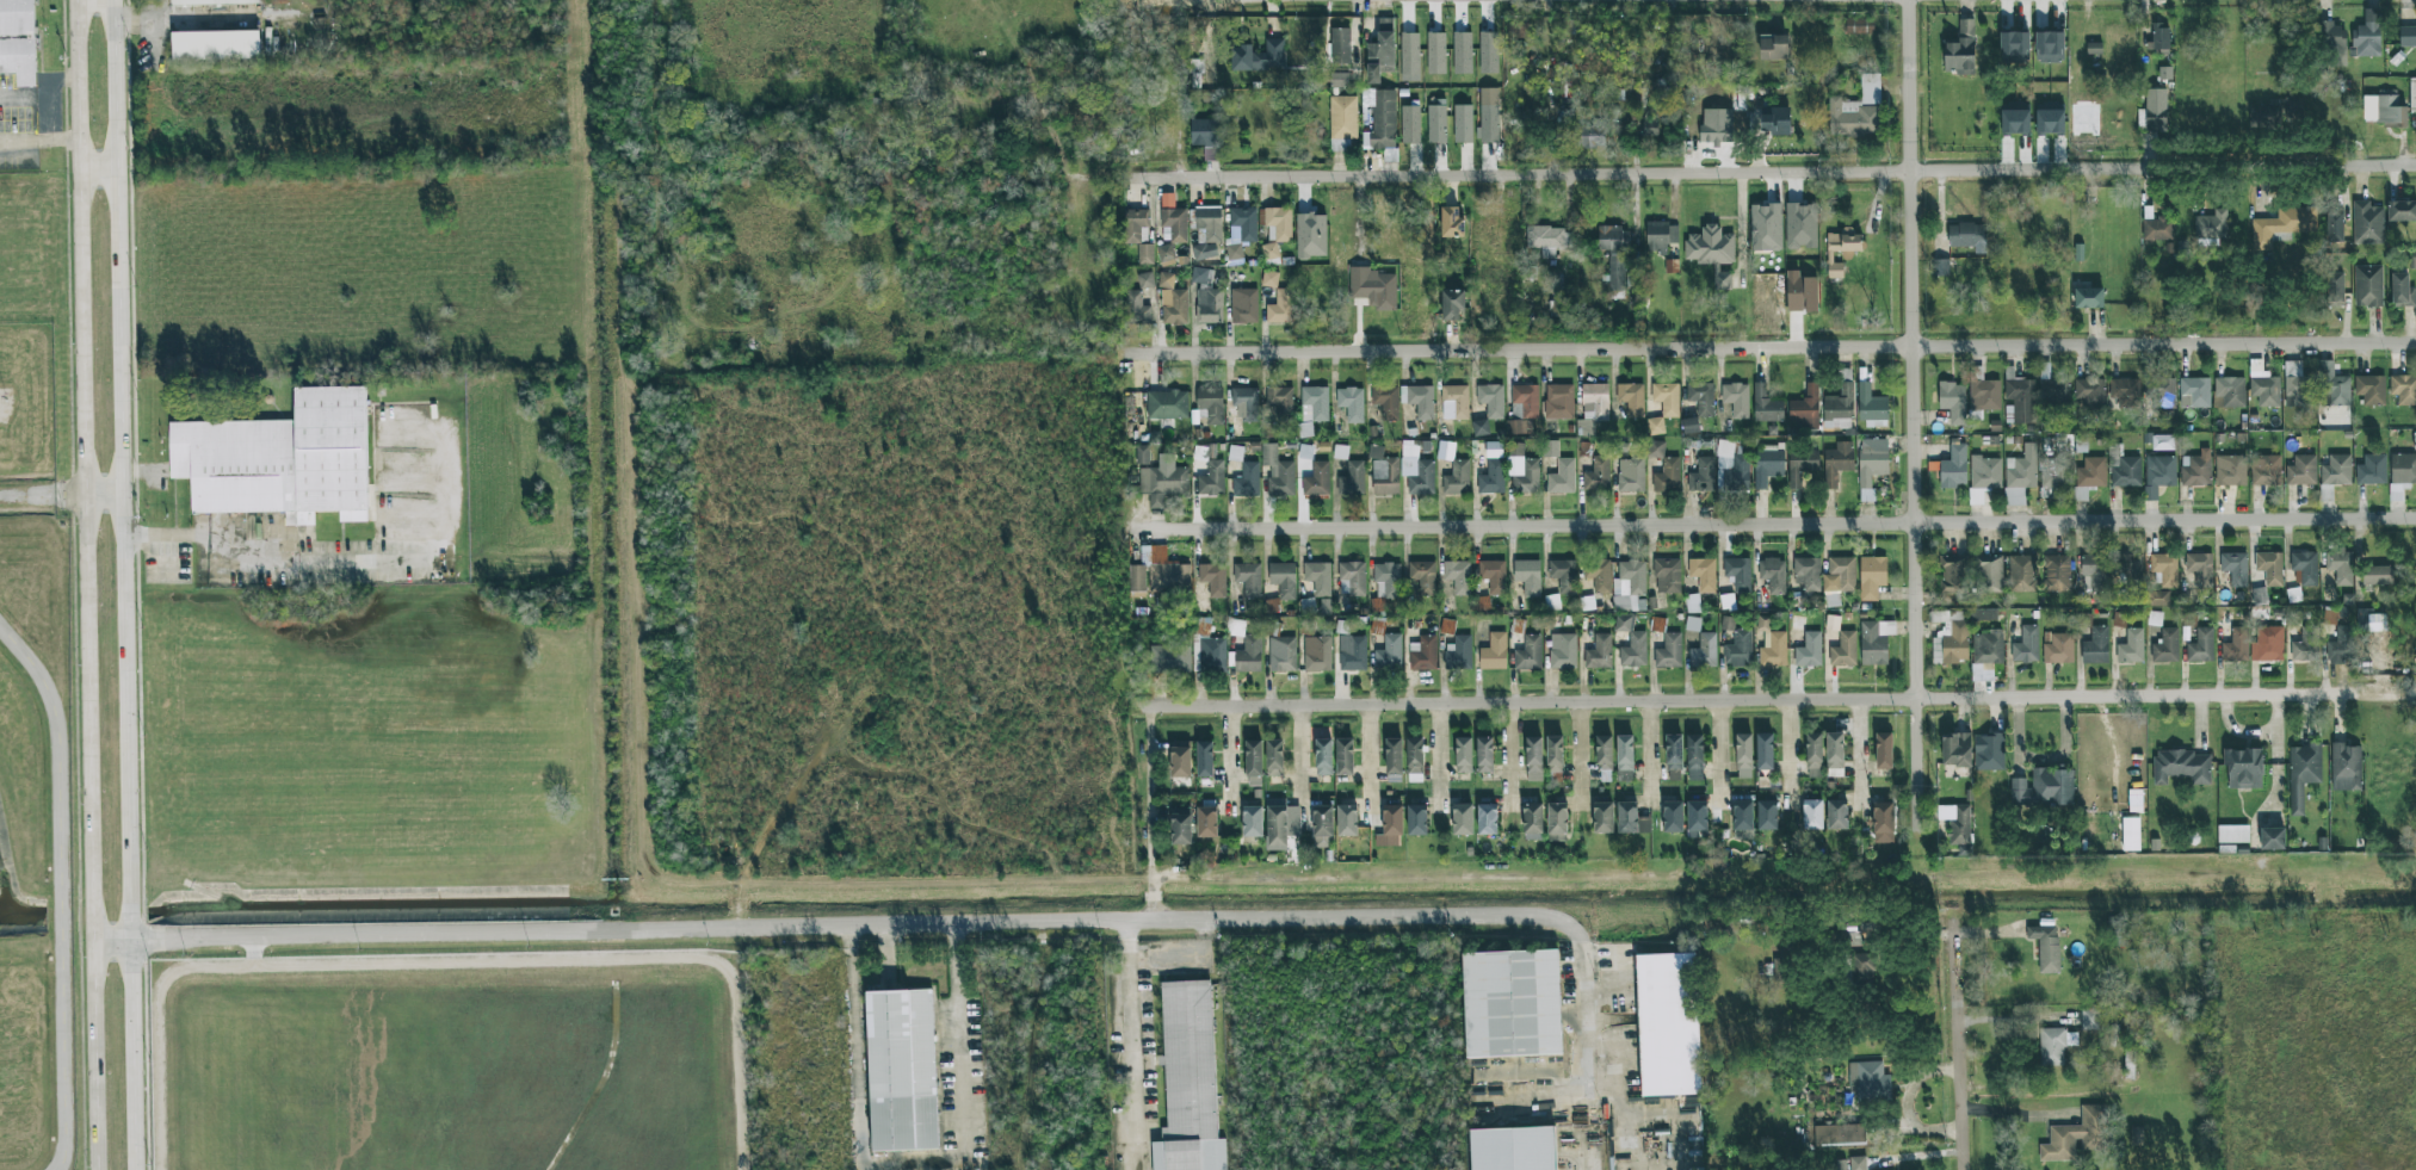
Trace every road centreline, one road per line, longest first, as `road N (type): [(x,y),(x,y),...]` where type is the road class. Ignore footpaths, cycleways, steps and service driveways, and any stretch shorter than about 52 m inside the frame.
road 1 (residential): [(94,946),(1575,908)]
road 2 (residential): [(1124,179),(2415,166)]
road 3 (residential): [(1141,353),(2415,339)]
road 4 (residential): [(1145,706),(2415,696)]
road 5 (residential): [(1151,527),(2415,515)]
road 6 (secondary): [(145,1169),(122,0)]
road 7 (secondary): [(79,0),(100,1169)]
road 8 (residential): [(1911,0),(1918,827)]
road 9 (residential): [(1954,929),(1965,1169)]

